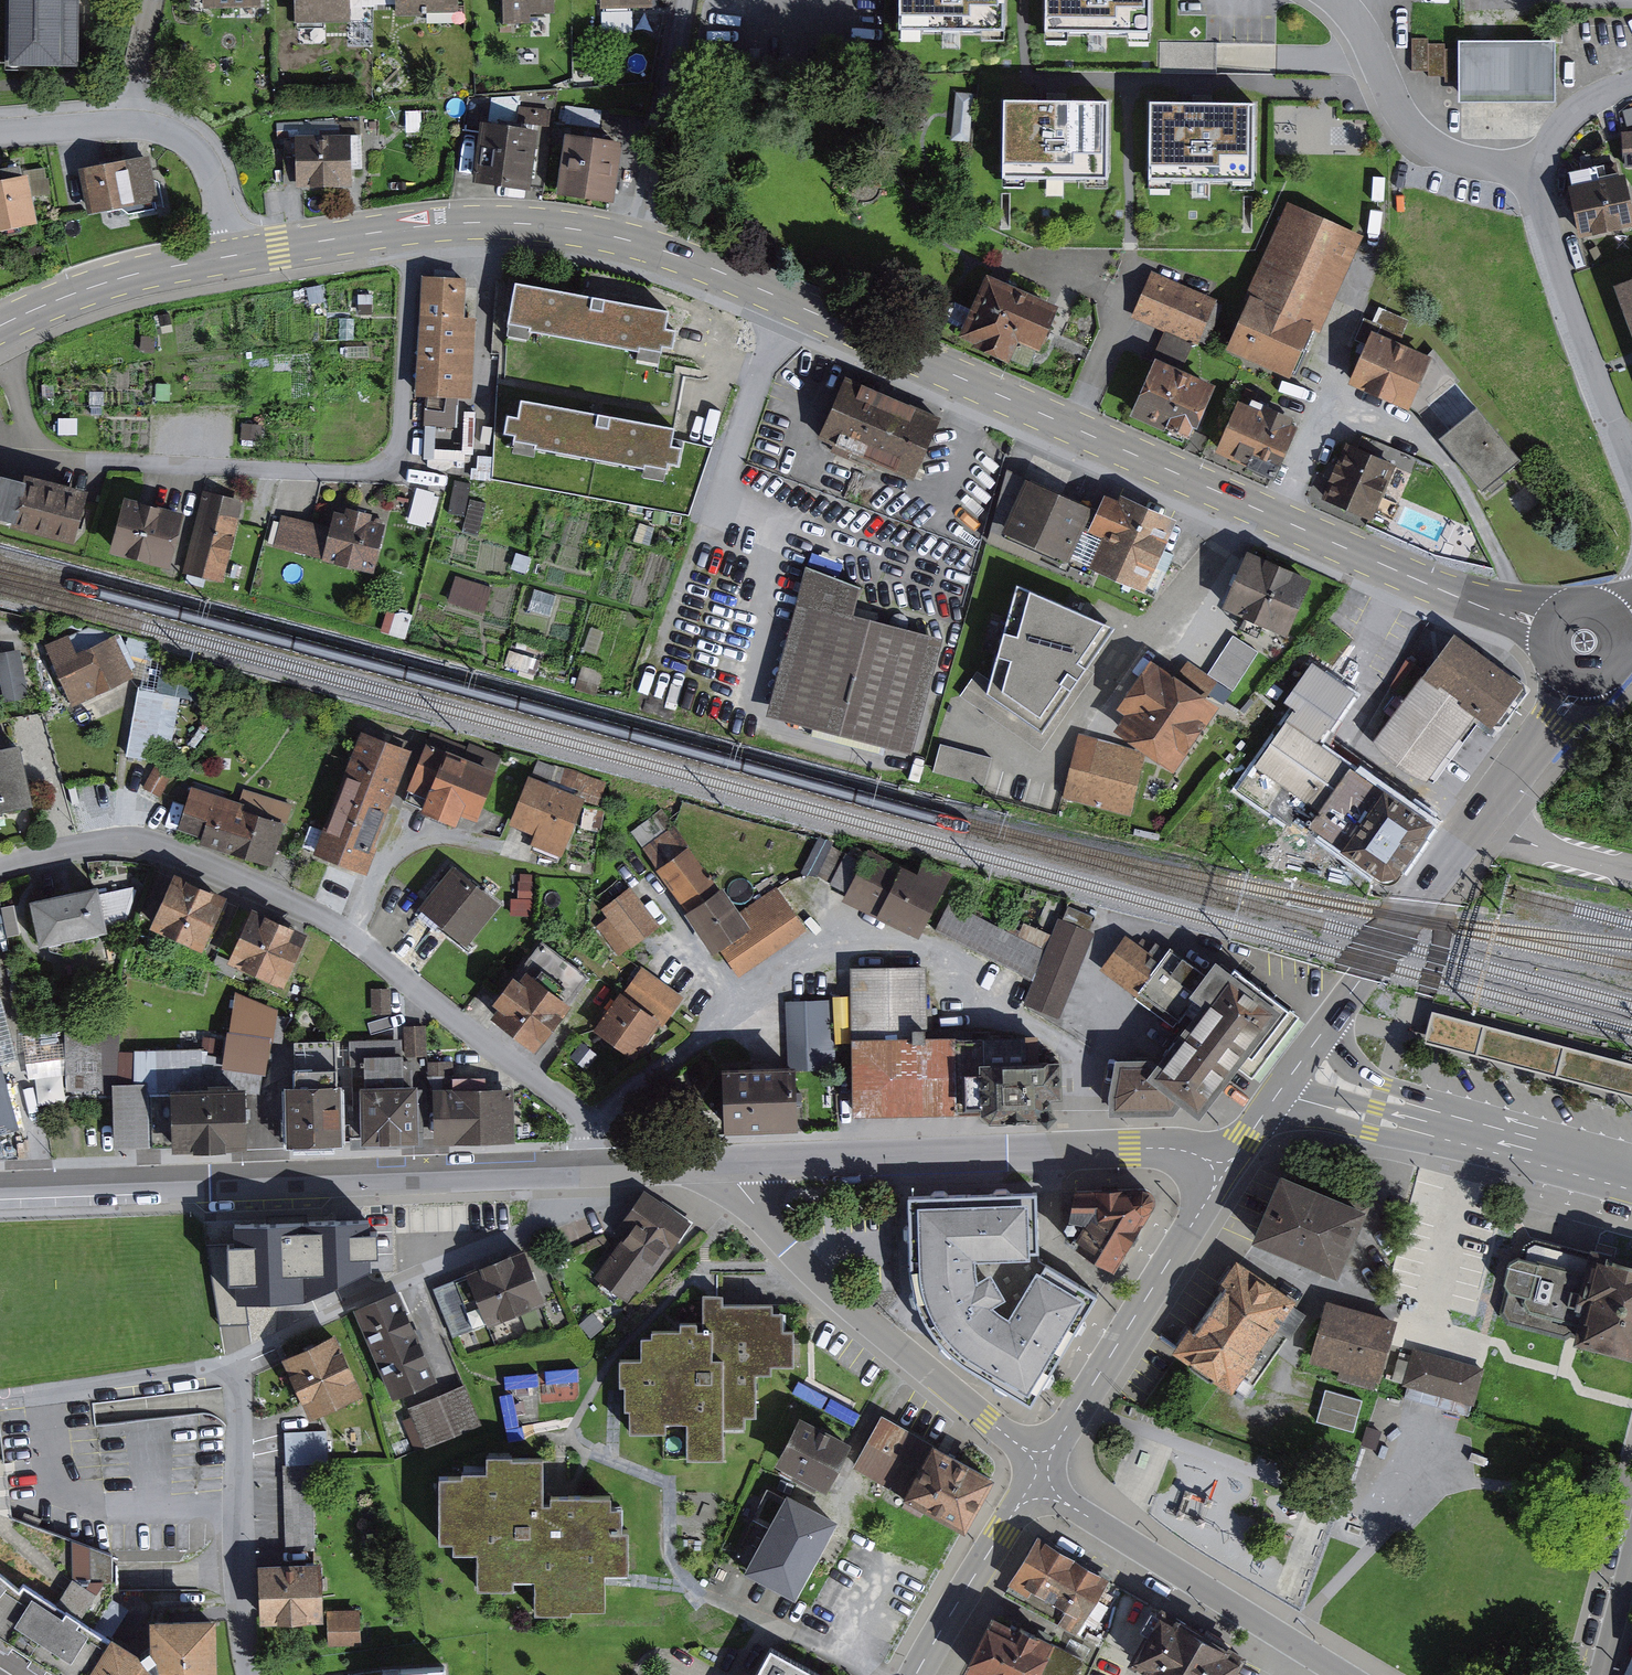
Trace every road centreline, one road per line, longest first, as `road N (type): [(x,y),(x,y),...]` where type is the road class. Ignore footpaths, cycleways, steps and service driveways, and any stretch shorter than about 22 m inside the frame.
road 1 (primary): [(1492,610),(719,271),(633,241)]
road 2 (residential): [(0,868),(134,842),(301,907),(353,937),(583,1116),(595,1164)]
road 3 (residential): [(0,1187),(568,1165)]
road 4 (residential): [(735,1162),(1174,1148),(1226,1169)]
road 5 (residential): [(1560,719),(1282,1088)]
road 6 (residential): [(1048,1469),(783,1237),(738,1183),(735,1162)]
road 7 (residential): [(1631,83),(1560,126),(1540,167),(1543,216),(1631,455)]
road 8 (primary): [(633,241),(535,223),(413,226),(231,256)]
road 9 (residential): [(568,1165),(567,1192),(546,1218),(236,1365)]
road 10 (residential): [(1282,1088),(1299,1099),(1631,1190)]
road 11 (residential): [(1346,1674),(1096,1522),(1048,1469)]
road 12 (residential): [(1226,1169),(1048,1469)]
road 13 (residential): [(236,1365),(250,1674)]
road 14 (residential): [(687,0),(633,241)]
road 15 (primary): [(231,256),(111,281),(0,324)]
road 16 (residential): [(1048,1469),(925,1674)]
road 17 (residential): [(236,1365),(0,1403)]
road 18 (residential): [(231,256),(210,169),(178,133),(135,122)]
road 19 (residential): [(595,1164),(735,1162)]
road 20 (residential): [(135,122),(0,133)]
road 21 (residential): [(135,122),(160,0)]

